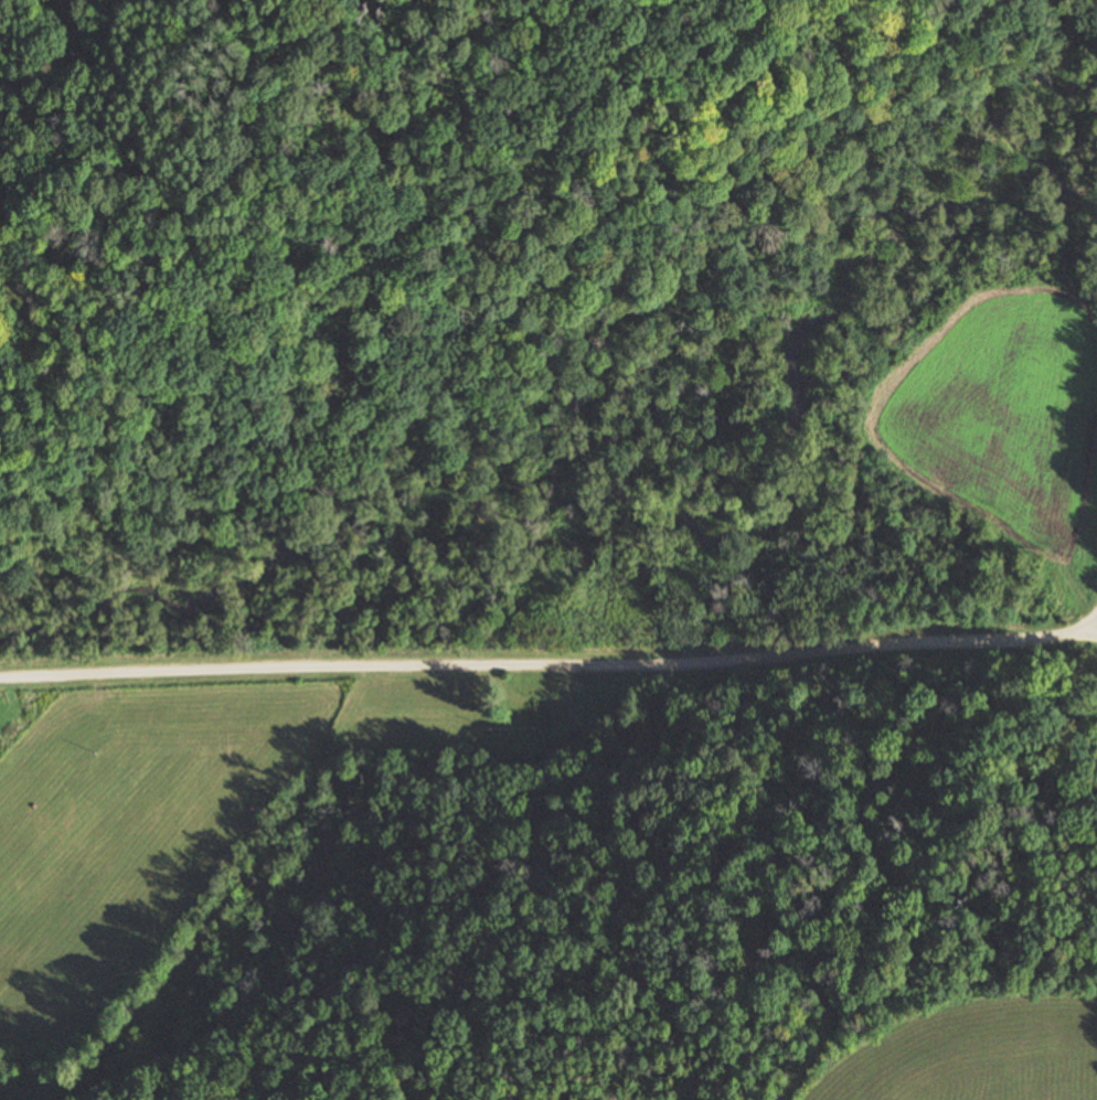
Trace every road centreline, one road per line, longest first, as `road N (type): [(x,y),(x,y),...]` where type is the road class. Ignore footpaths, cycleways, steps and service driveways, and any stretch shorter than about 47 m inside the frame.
road 1 (residential): [(0,674),(660,663),(1096,639)]

